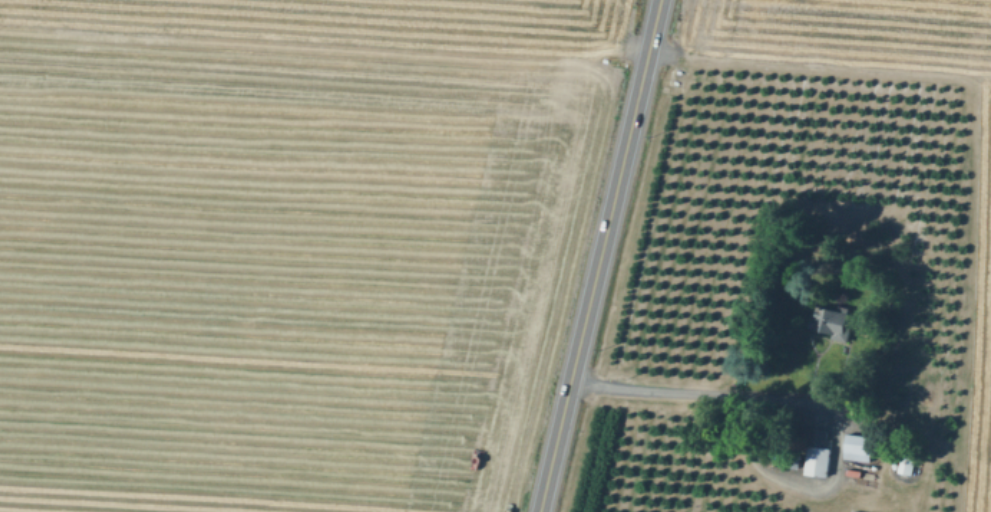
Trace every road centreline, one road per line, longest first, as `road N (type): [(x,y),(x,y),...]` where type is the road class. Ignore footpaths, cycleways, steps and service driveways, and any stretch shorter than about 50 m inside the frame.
road 1 (trunk): [(662,0),(540,511)]

